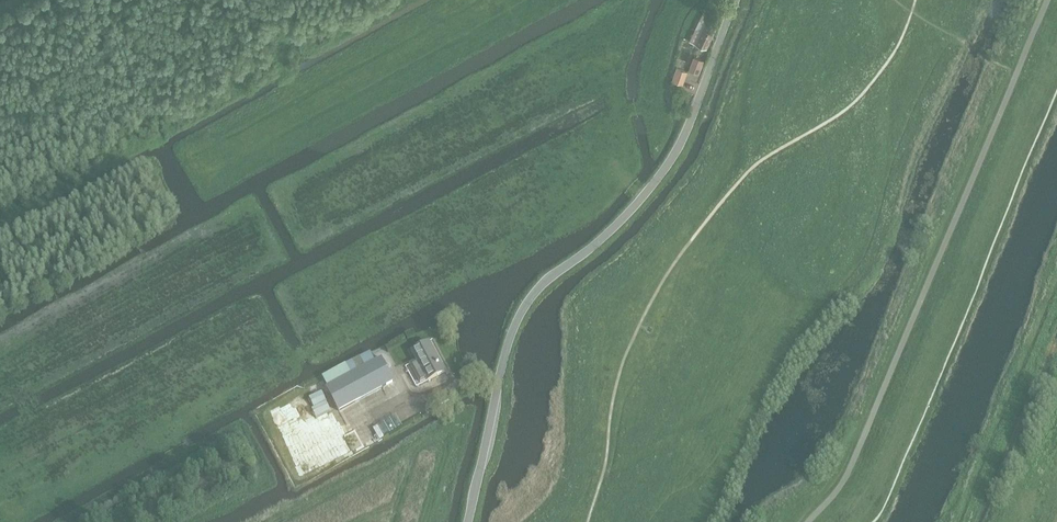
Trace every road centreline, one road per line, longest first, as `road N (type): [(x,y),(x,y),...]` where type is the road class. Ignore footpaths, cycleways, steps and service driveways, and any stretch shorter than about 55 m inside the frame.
road 1 (unclassified): [(468,521),(518,318),(546,281),(603,238),(670,163),(735,0)]
road 2 (track): [(961,521),(1056,285)]

